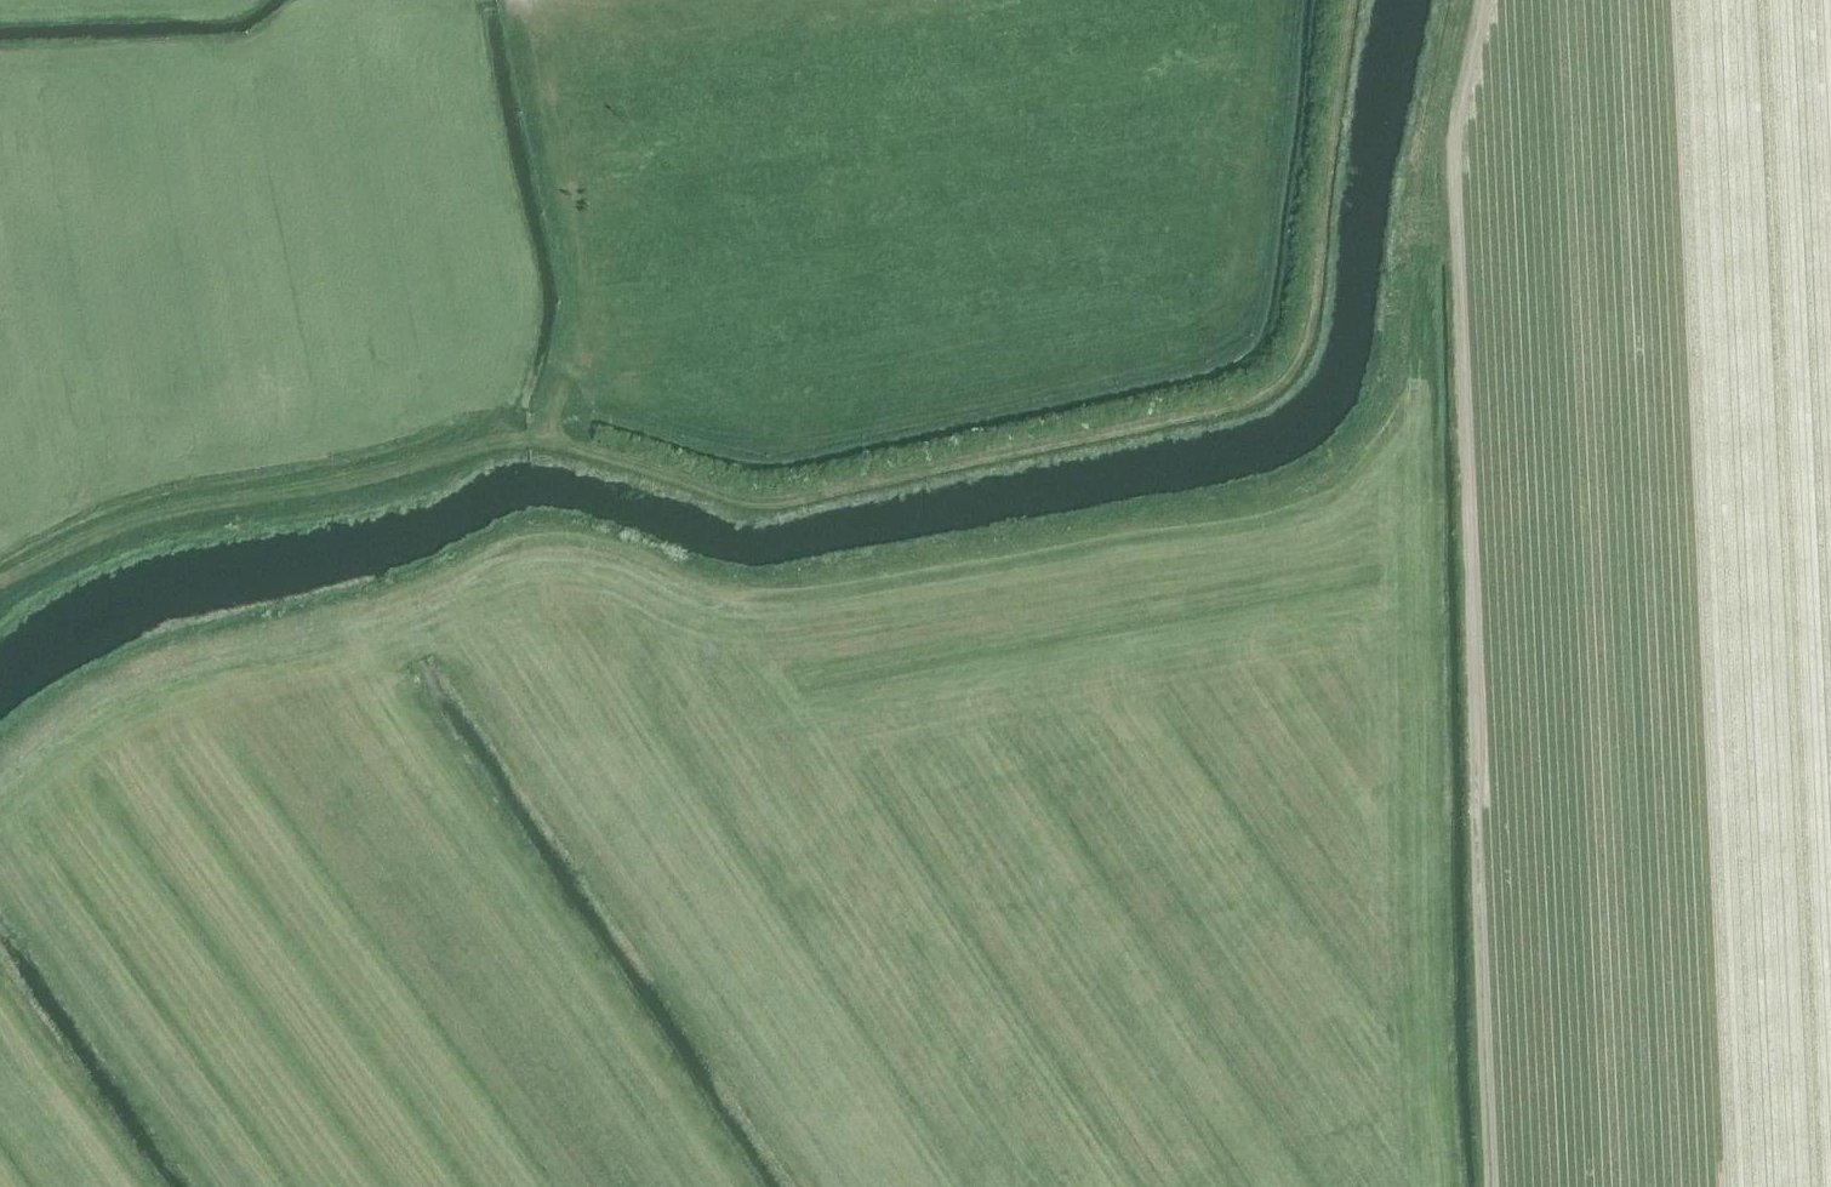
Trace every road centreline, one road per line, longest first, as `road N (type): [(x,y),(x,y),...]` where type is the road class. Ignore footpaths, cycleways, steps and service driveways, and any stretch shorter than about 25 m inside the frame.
road 1 (track): [(0,587),(136,521),(452,455),(504,437),(767,497),(1139,420),(1287,378),(1309,332),(1349,0)]

